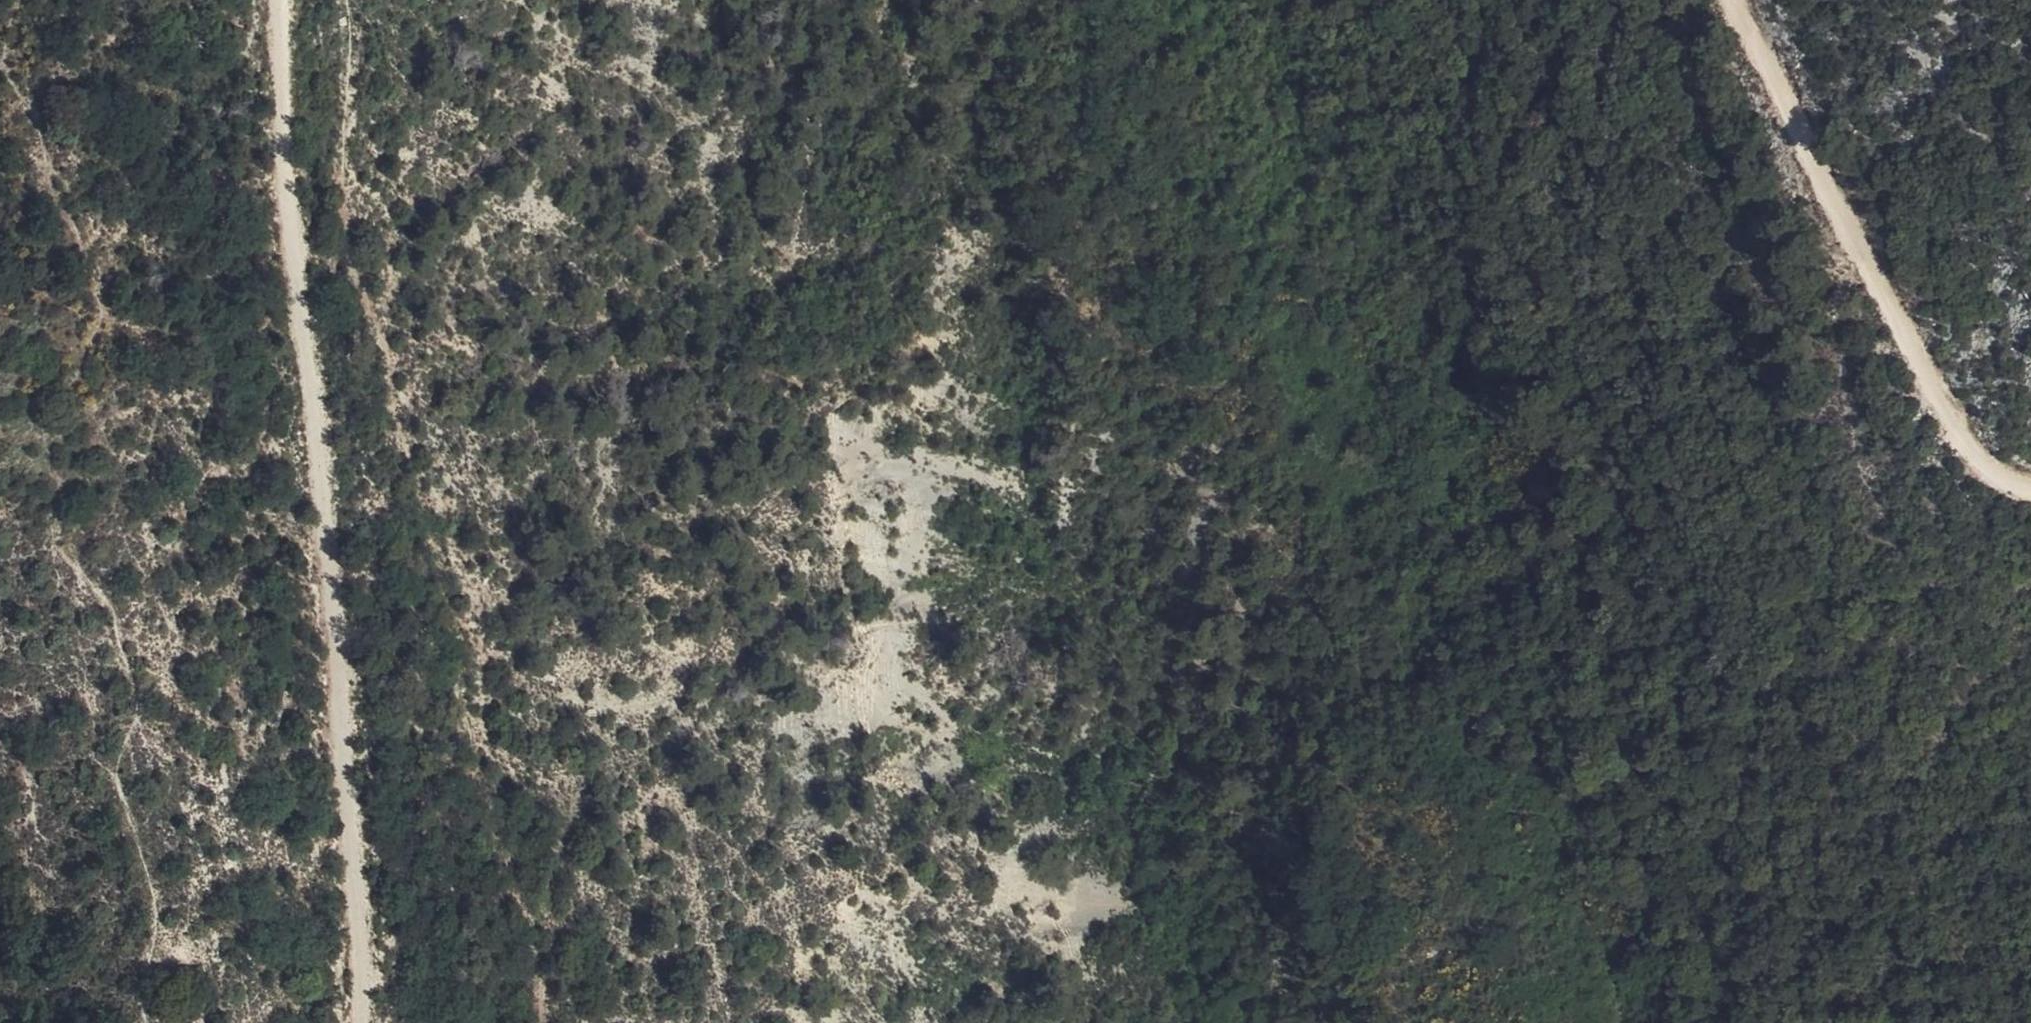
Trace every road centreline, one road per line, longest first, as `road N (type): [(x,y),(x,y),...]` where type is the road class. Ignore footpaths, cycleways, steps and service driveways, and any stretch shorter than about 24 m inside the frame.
road 1 (track): [(284,0),(282,67),(304,336),(332,540),(367,1022)]
road 2 (track): [(2030,448),(1970,402),(1764,0)]

